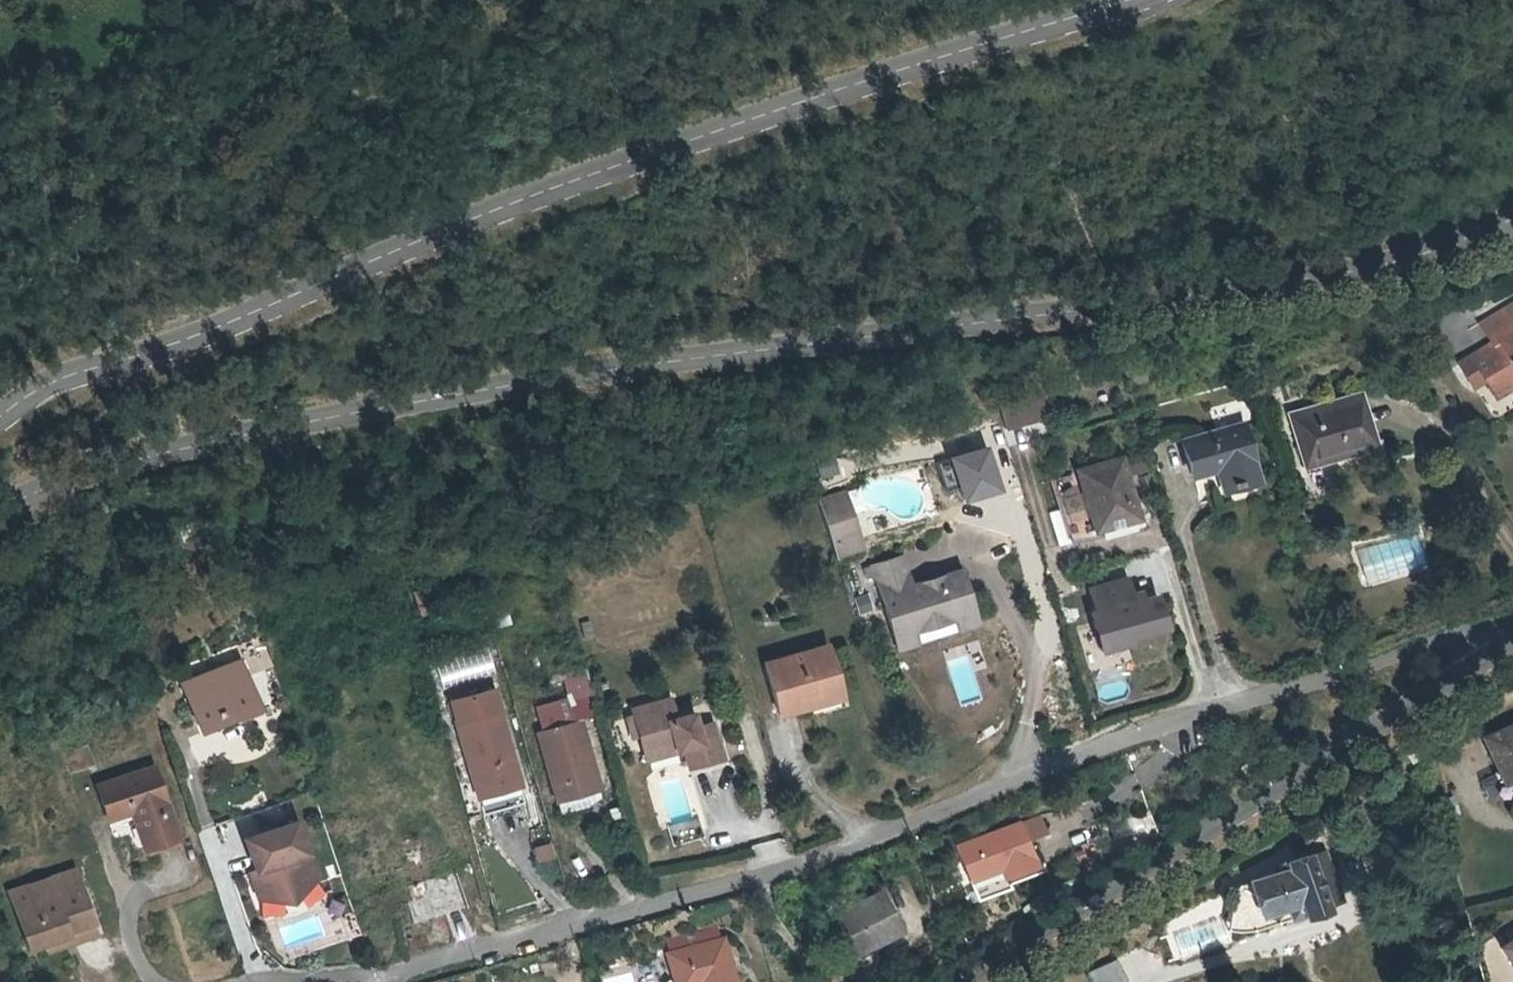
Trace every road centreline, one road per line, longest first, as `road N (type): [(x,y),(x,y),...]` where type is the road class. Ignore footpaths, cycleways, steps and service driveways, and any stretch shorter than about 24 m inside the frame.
road 1 (unclassified): [(1512,218),(1431,252),(1324,278),(402,403),(190,450),(0,516)]
road 2 (unclassified): [(0,418),(36,391),(169,346),(466,223),(1125,0)]
road 3 (residential): [(378,977),(661,903),(900,826),(1130,737),(1494,622),(1512,628)]
road 4 (residential): [(962,981),(1512,635)]

